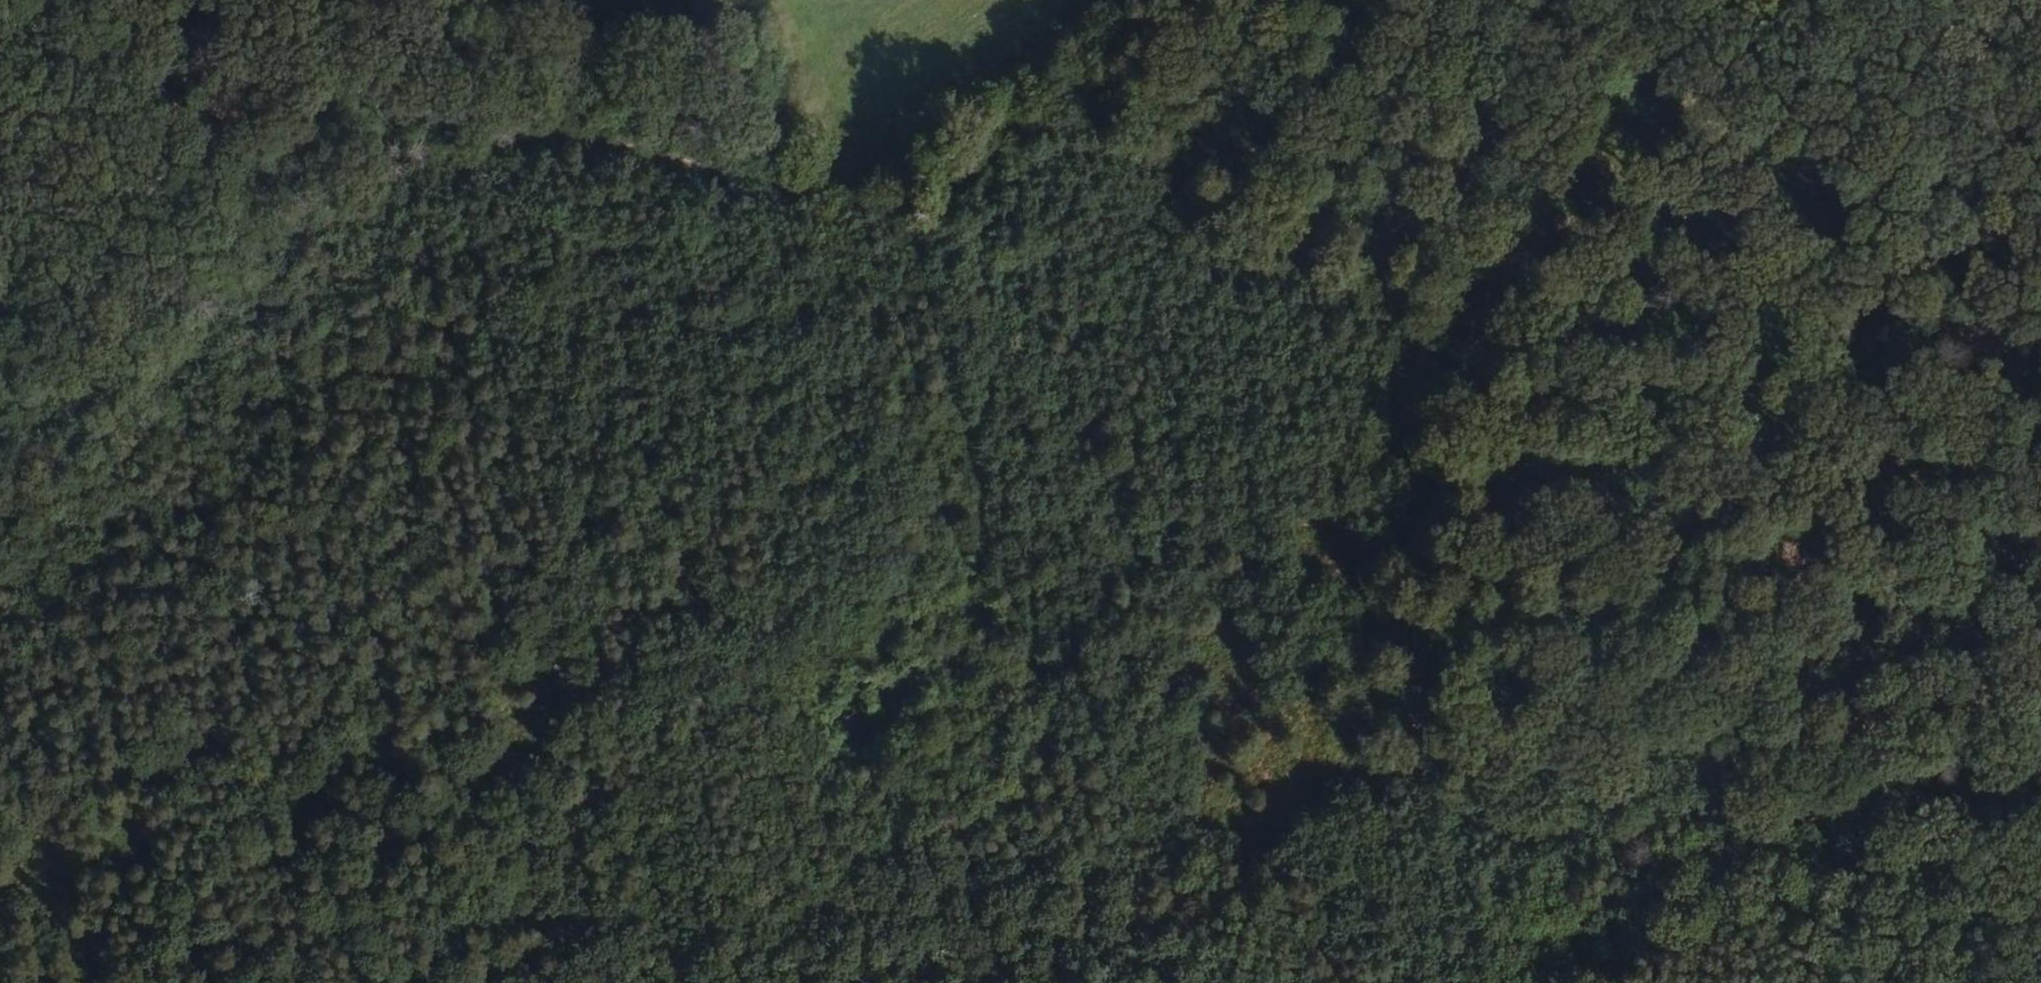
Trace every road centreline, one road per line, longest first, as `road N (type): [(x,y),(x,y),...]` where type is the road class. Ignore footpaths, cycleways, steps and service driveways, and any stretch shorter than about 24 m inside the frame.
road 1 (track): [(1128,0),(823,174),(798,180),(743,175),(623,139),(0,37)]
road 2 (track): [(823,174),(1029,691),(1107,982)]
road 3 (track): [(1607,982),(2040,784)]

